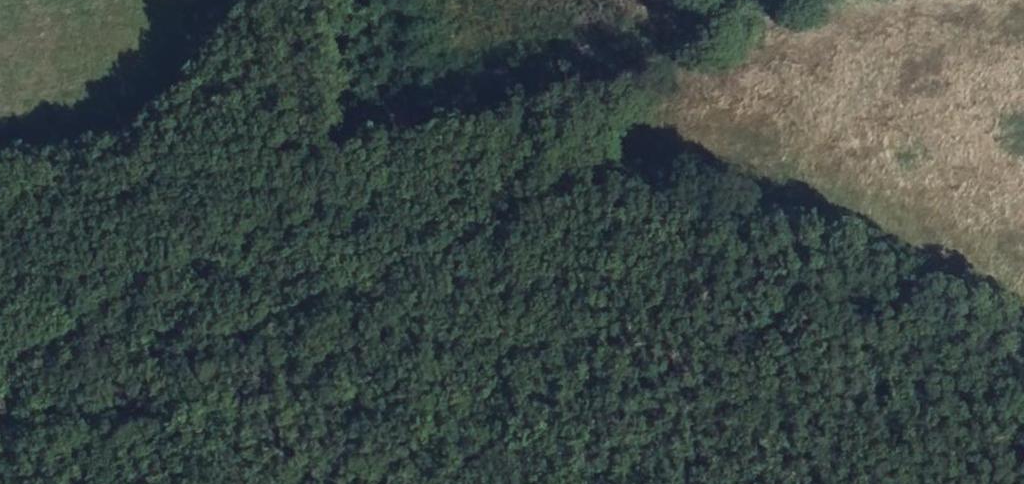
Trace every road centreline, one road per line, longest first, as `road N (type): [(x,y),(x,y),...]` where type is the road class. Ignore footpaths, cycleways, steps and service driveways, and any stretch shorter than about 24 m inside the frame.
road 1 (track): [(720,13),(578,92),(436,129),(317,219),(187,266),(0,377)]

